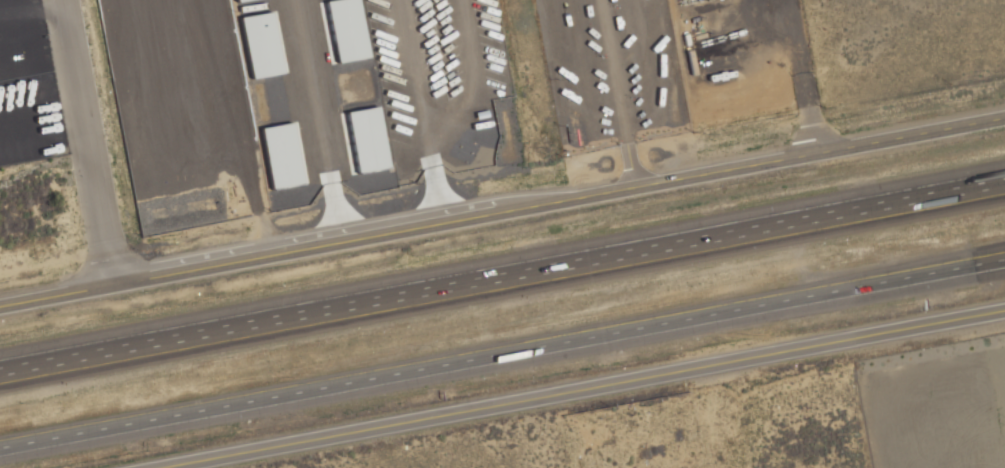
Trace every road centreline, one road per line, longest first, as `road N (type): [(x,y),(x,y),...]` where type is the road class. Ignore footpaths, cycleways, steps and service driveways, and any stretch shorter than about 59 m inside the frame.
road 1 (motorway): [(1004,177),(0,367)]
road 2 (tertiary): [(1004,111),(0,300)]
road 3 (motorway): [(0,446),(1004,265)]
road 4 (tertiary): [(1004,307),(140,467)]

